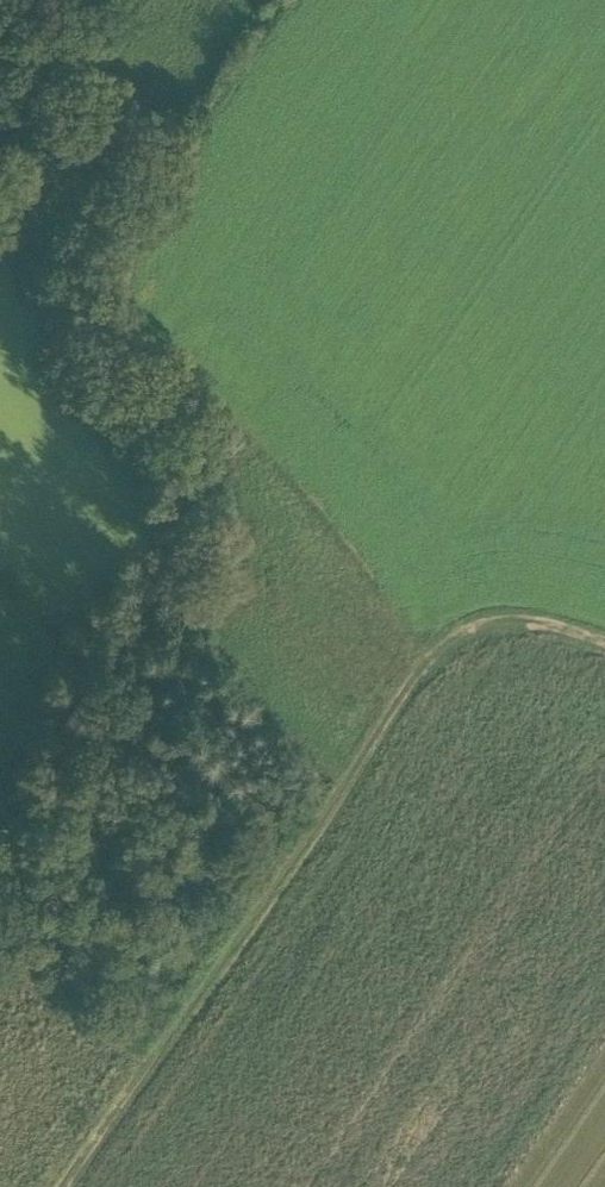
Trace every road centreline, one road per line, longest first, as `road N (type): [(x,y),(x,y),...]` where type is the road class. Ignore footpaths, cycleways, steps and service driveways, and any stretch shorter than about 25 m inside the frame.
road 1 (track): [(60,1186),(470,598),(604,647)]

